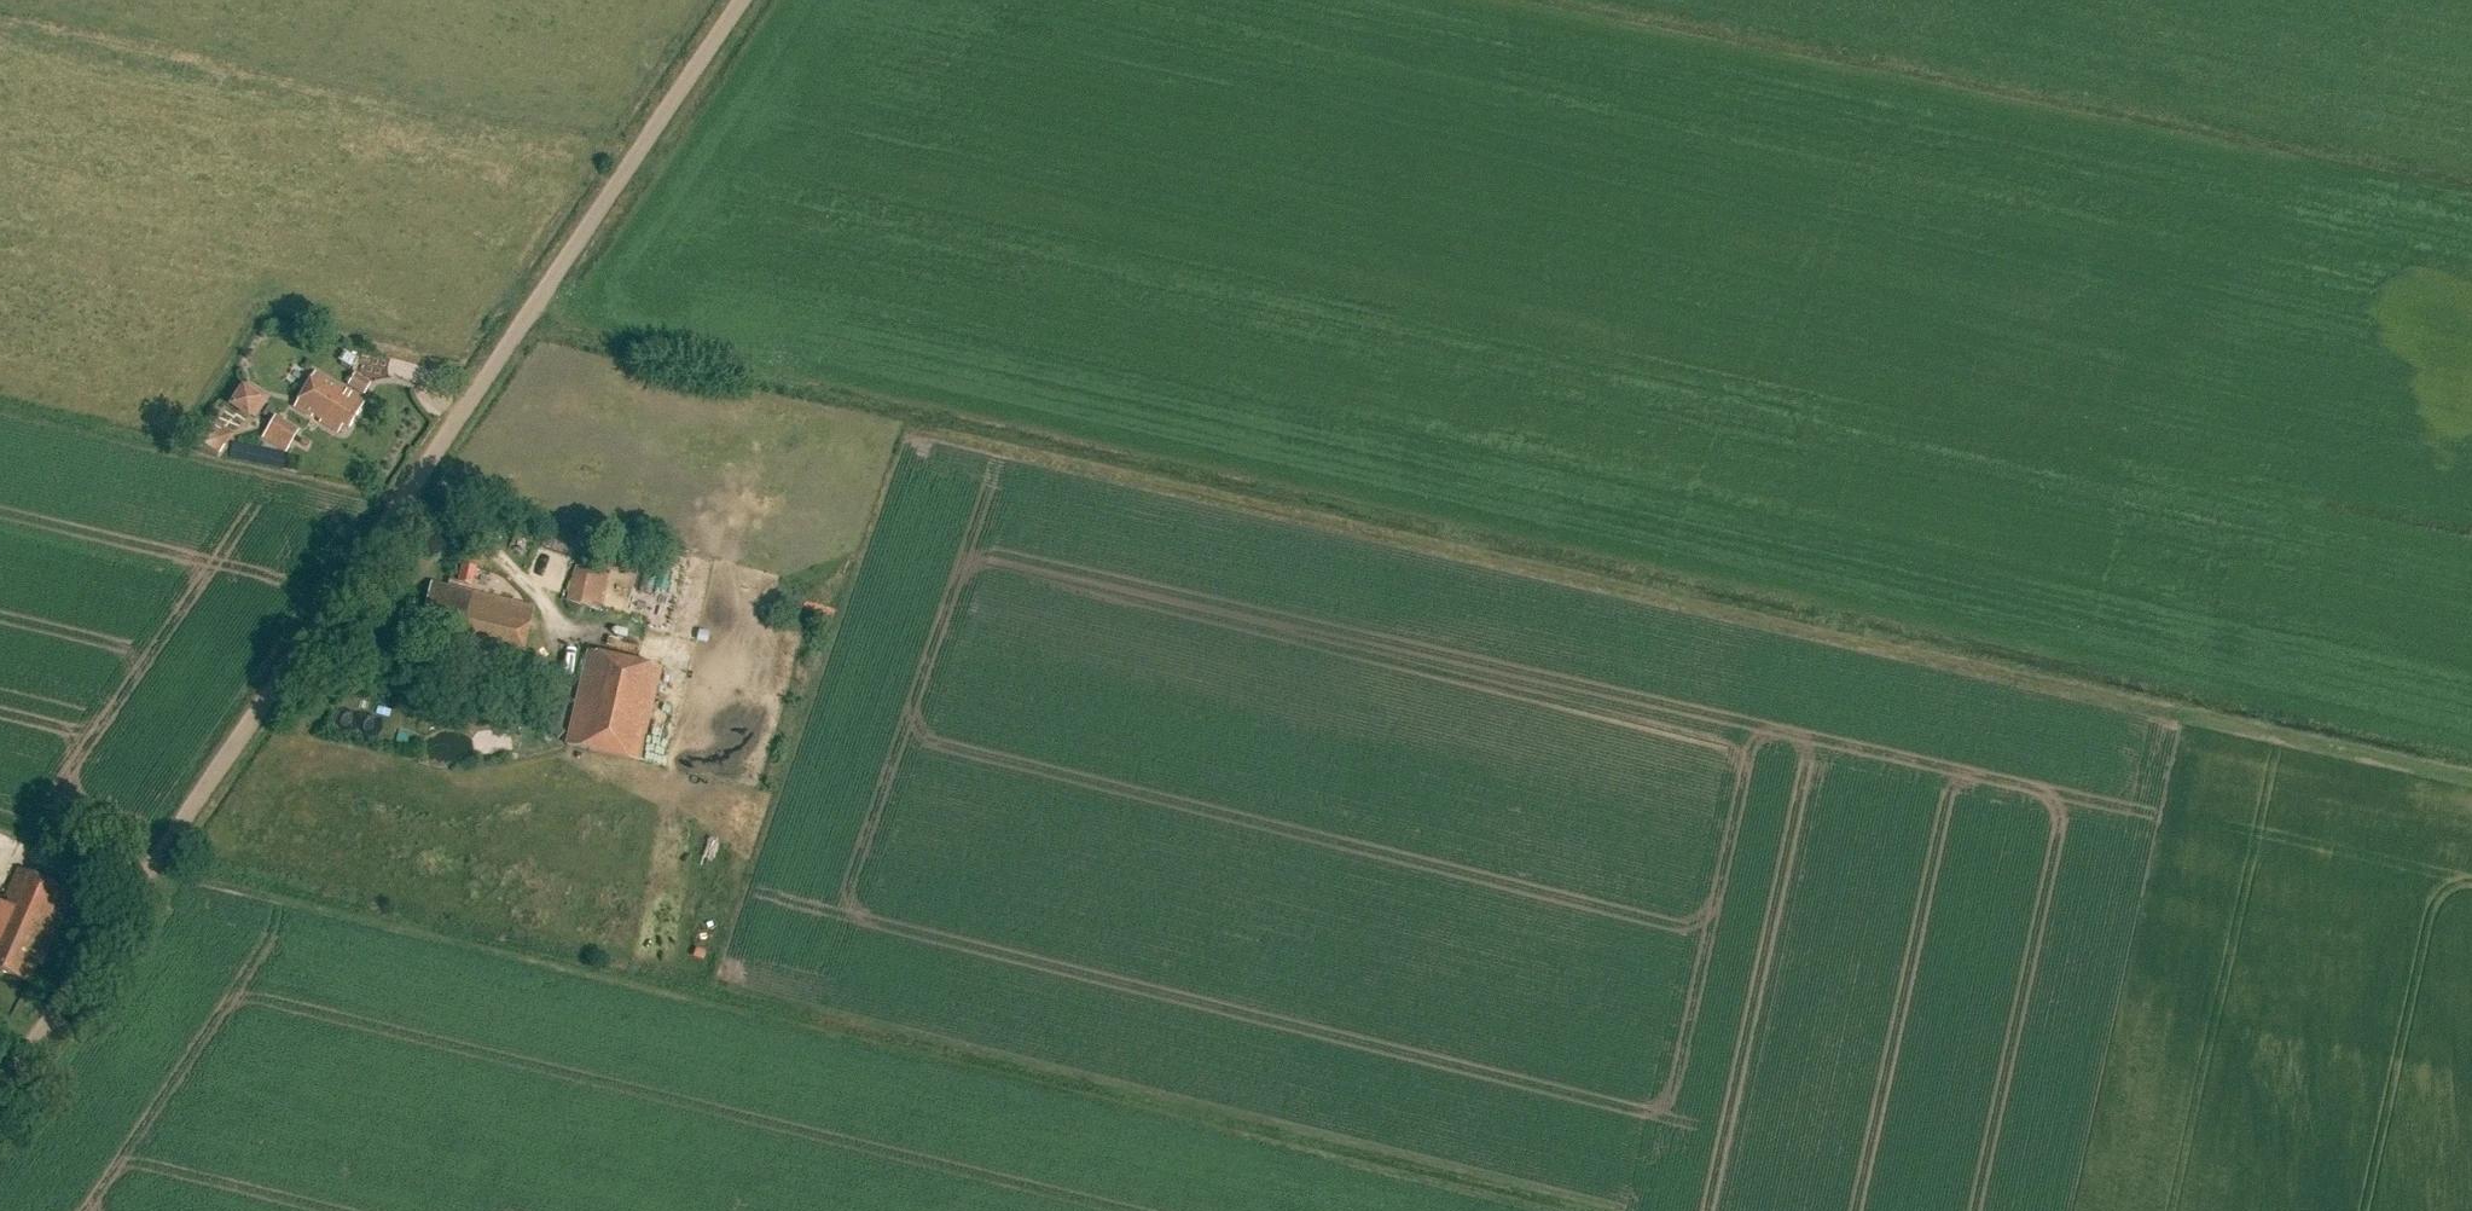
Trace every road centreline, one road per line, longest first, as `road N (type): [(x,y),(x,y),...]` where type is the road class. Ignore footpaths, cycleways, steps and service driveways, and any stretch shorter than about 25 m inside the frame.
road 1 (track): [(747,0),(0,1098)]

